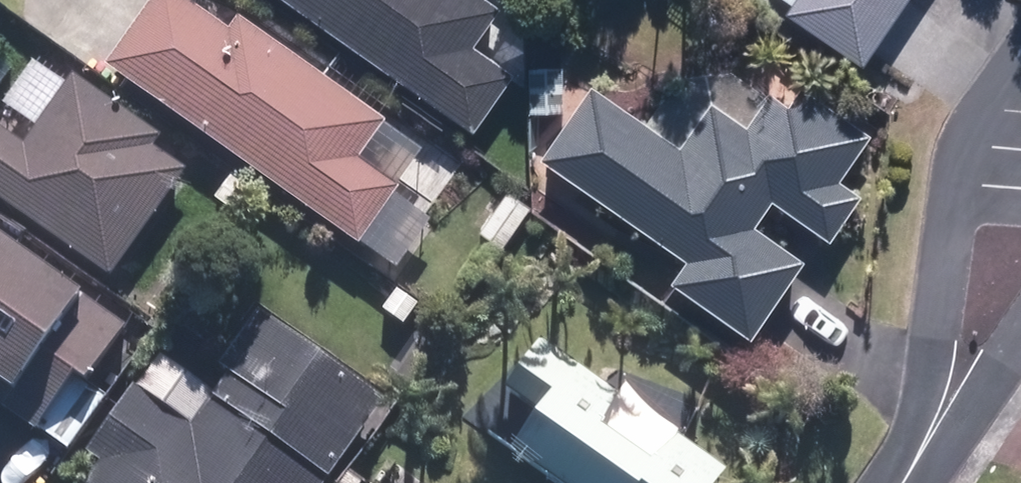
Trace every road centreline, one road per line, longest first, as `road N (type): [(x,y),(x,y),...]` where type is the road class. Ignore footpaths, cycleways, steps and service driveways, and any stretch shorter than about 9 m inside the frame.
road 1 (residential): [(900,482),(930,355),(963,148),(1020,67)]
road 2 (residential): [(999,373),(907,482)]

